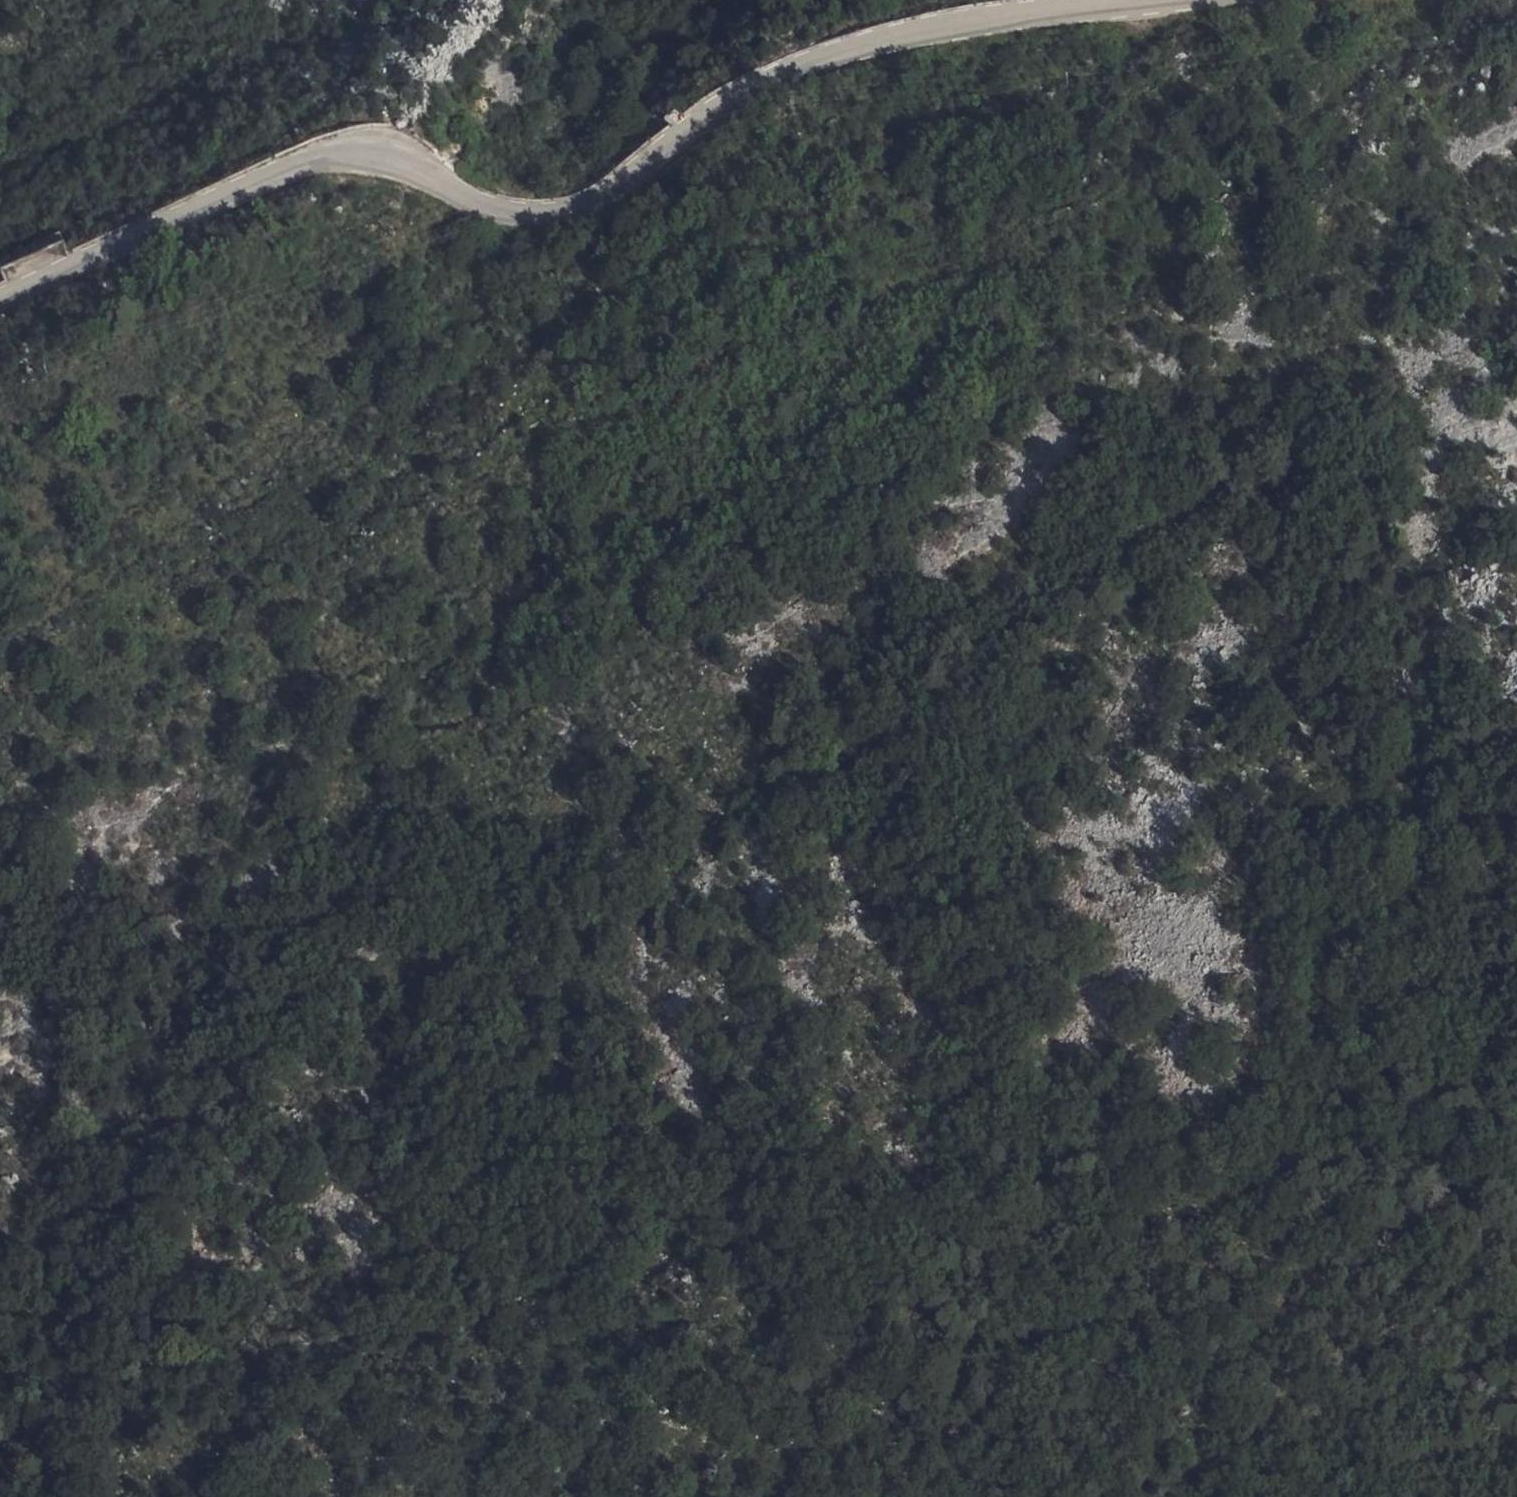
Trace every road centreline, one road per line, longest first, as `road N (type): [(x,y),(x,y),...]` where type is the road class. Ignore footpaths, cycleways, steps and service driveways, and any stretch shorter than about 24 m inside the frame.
road 1 (secondary): [(0,297),(306,165),(358,156),(406,167),(484,206),(544,213),(595,202),(711,111),(801,66),(893,40),(1177,0)]

